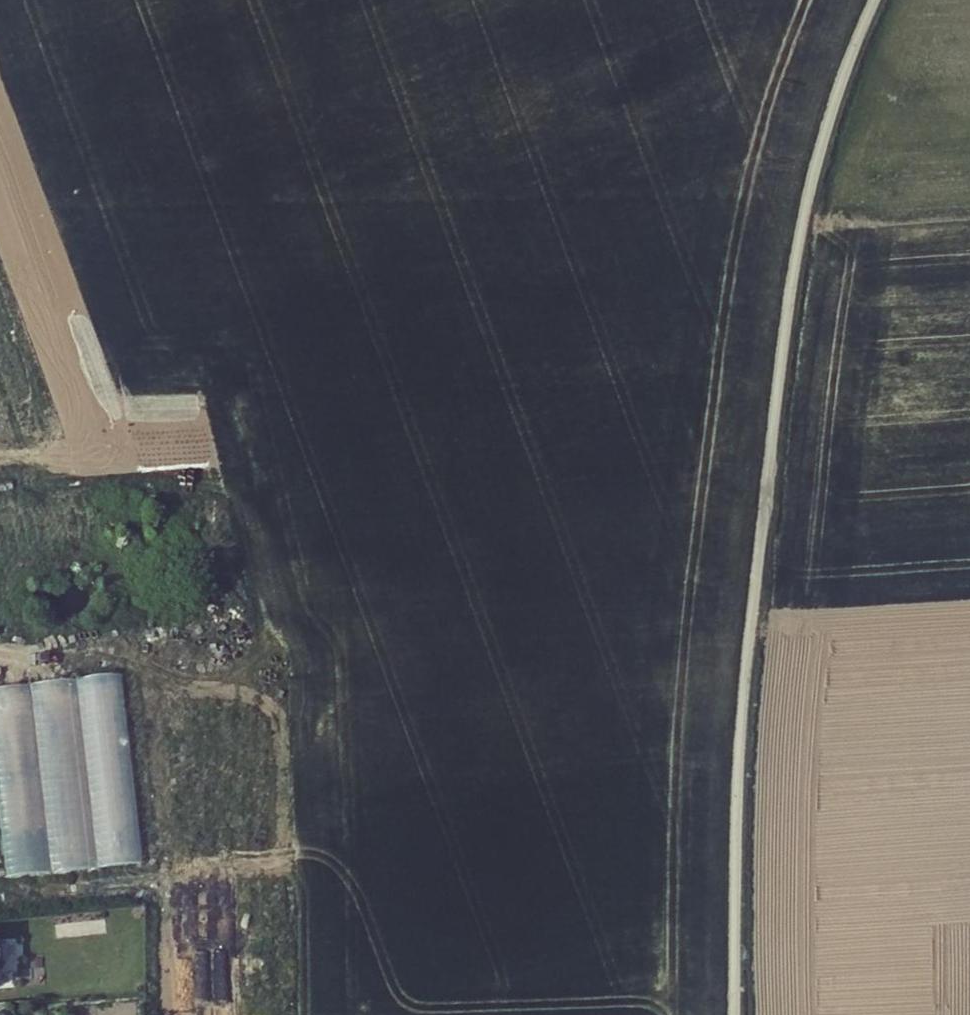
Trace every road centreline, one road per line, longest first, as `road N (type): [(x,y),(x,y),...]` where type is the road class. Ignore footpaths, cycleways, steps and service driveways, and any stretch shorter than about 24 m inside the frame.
road 1 (unclassified): [(734,1014),(744,686),(791,286),(831,110),(874,0)]

